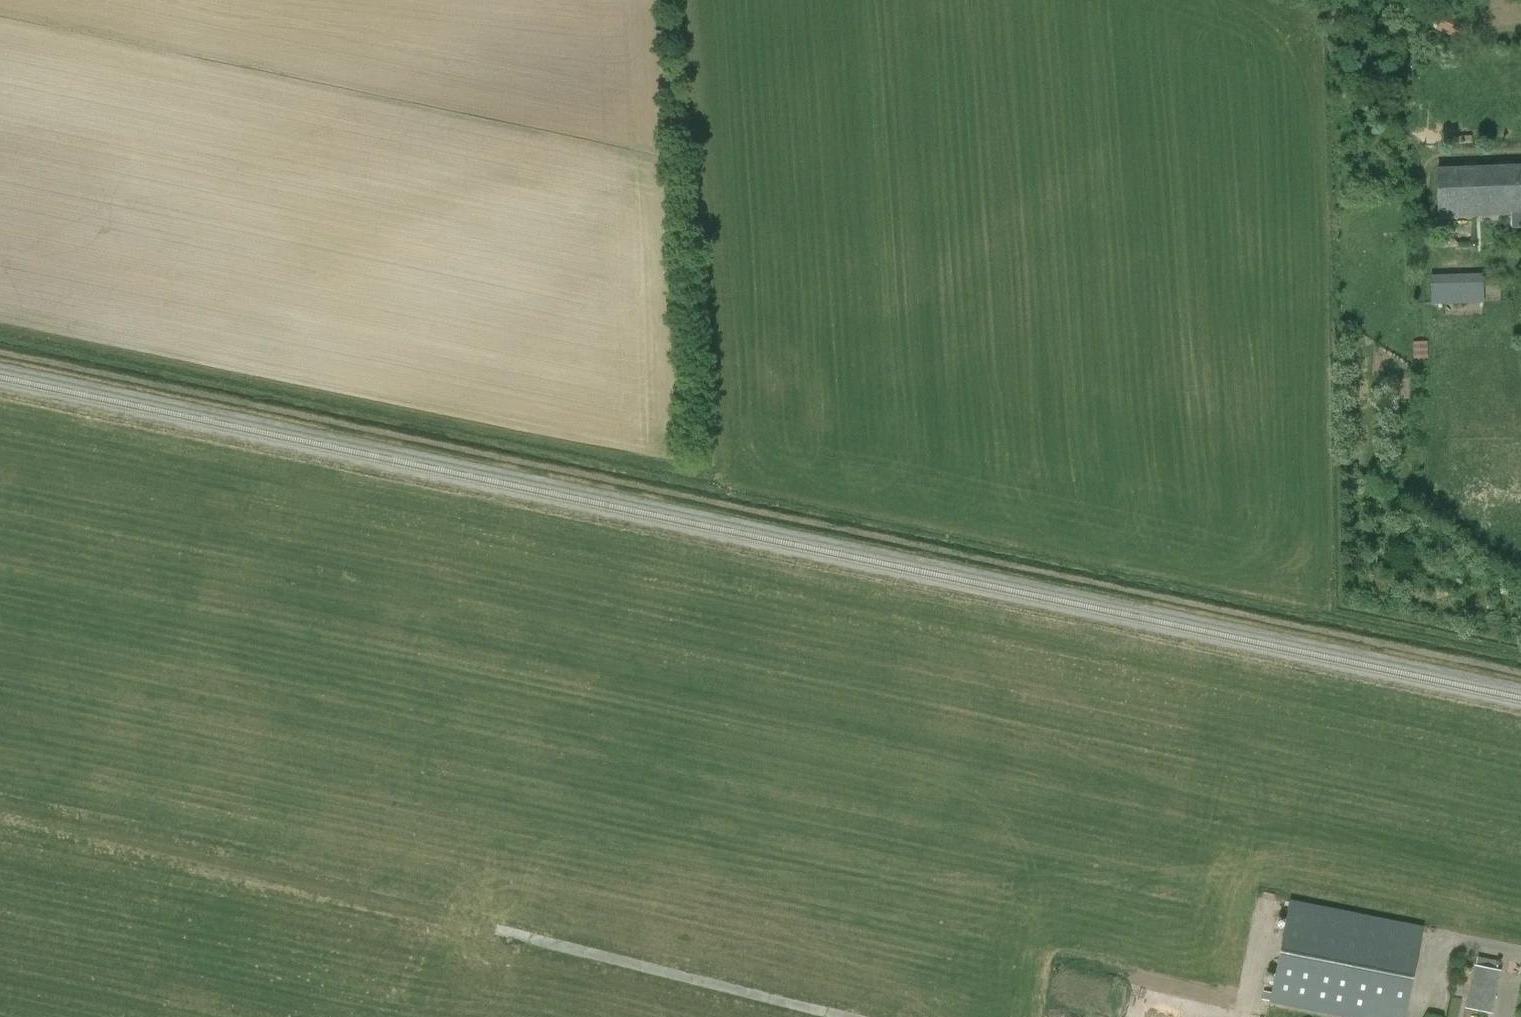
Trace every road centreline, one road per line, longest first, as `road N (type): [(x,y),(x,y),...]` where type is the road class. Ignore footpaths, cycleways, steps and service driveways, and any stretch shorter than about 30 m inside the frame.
road 1 (track): [(845,1016),(497,931)]
road 2 (track): [(1520,956),(1444,942),(1417,1016)]

